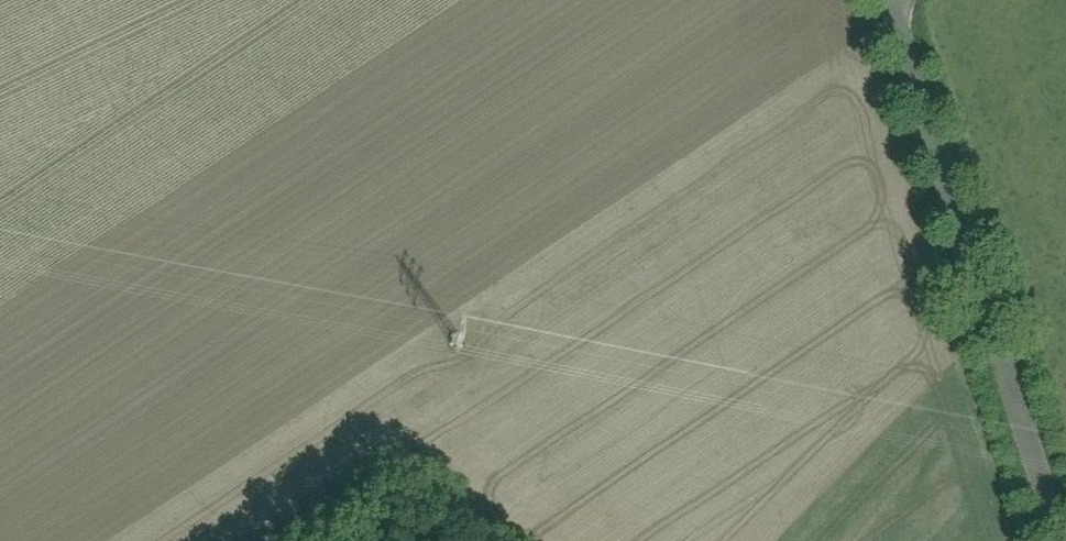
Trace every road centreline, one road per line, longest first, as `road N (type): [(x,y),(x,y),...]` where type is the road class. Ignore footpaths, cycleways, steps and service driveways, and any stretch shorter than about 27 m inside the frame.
road 1 (unclassified): [(889,5),(1058,540)]

